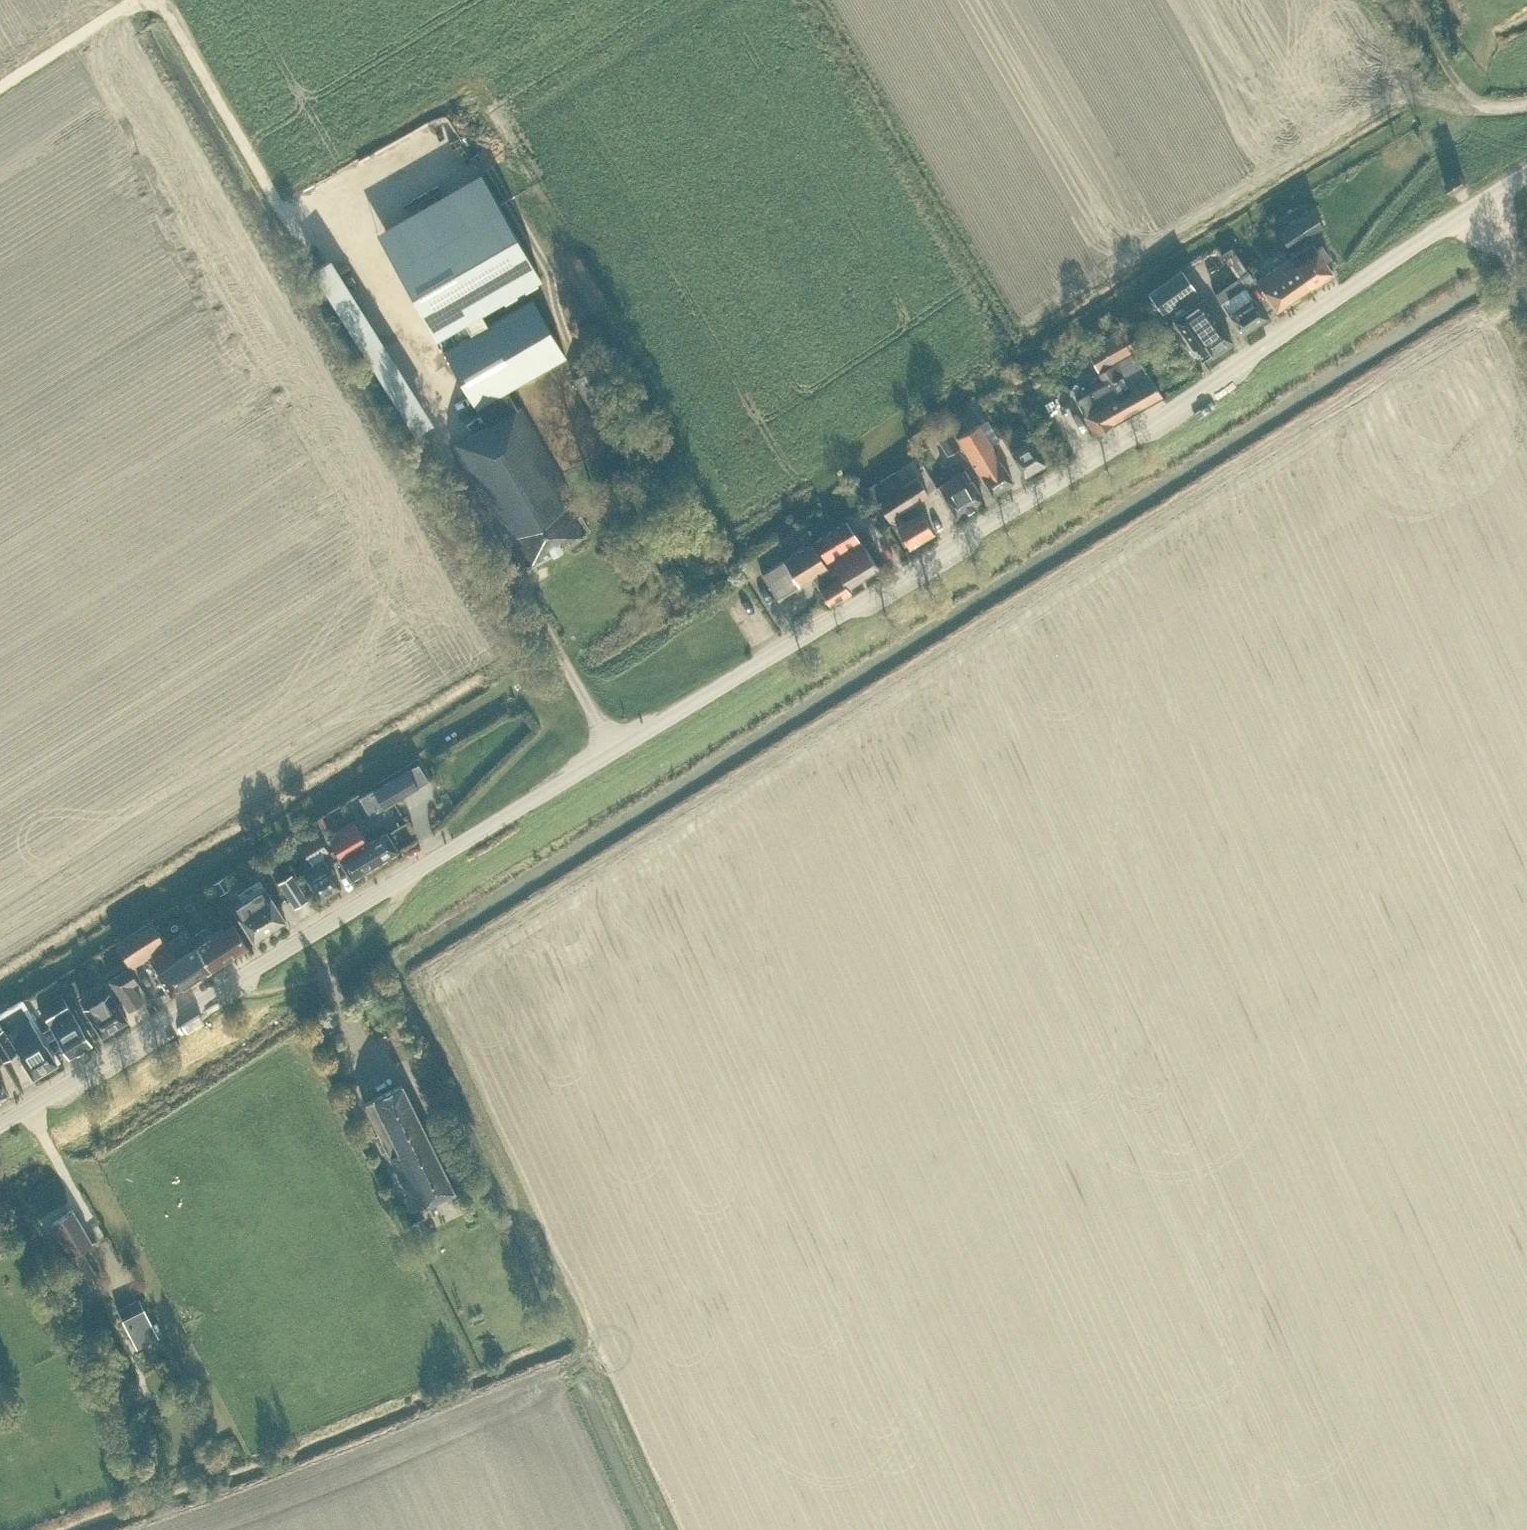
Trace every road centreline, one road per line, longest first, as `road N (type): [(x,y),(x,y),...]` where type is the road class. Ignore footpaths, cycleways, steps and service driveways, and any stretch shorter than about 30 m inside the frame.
road 1 (tertiary): [(0,1126),(1109,448),(1526,173)]
road 2 (track): [(278,206),(159,0)]
road 3 (track): [(0,86),(116,11),(149,0)]

